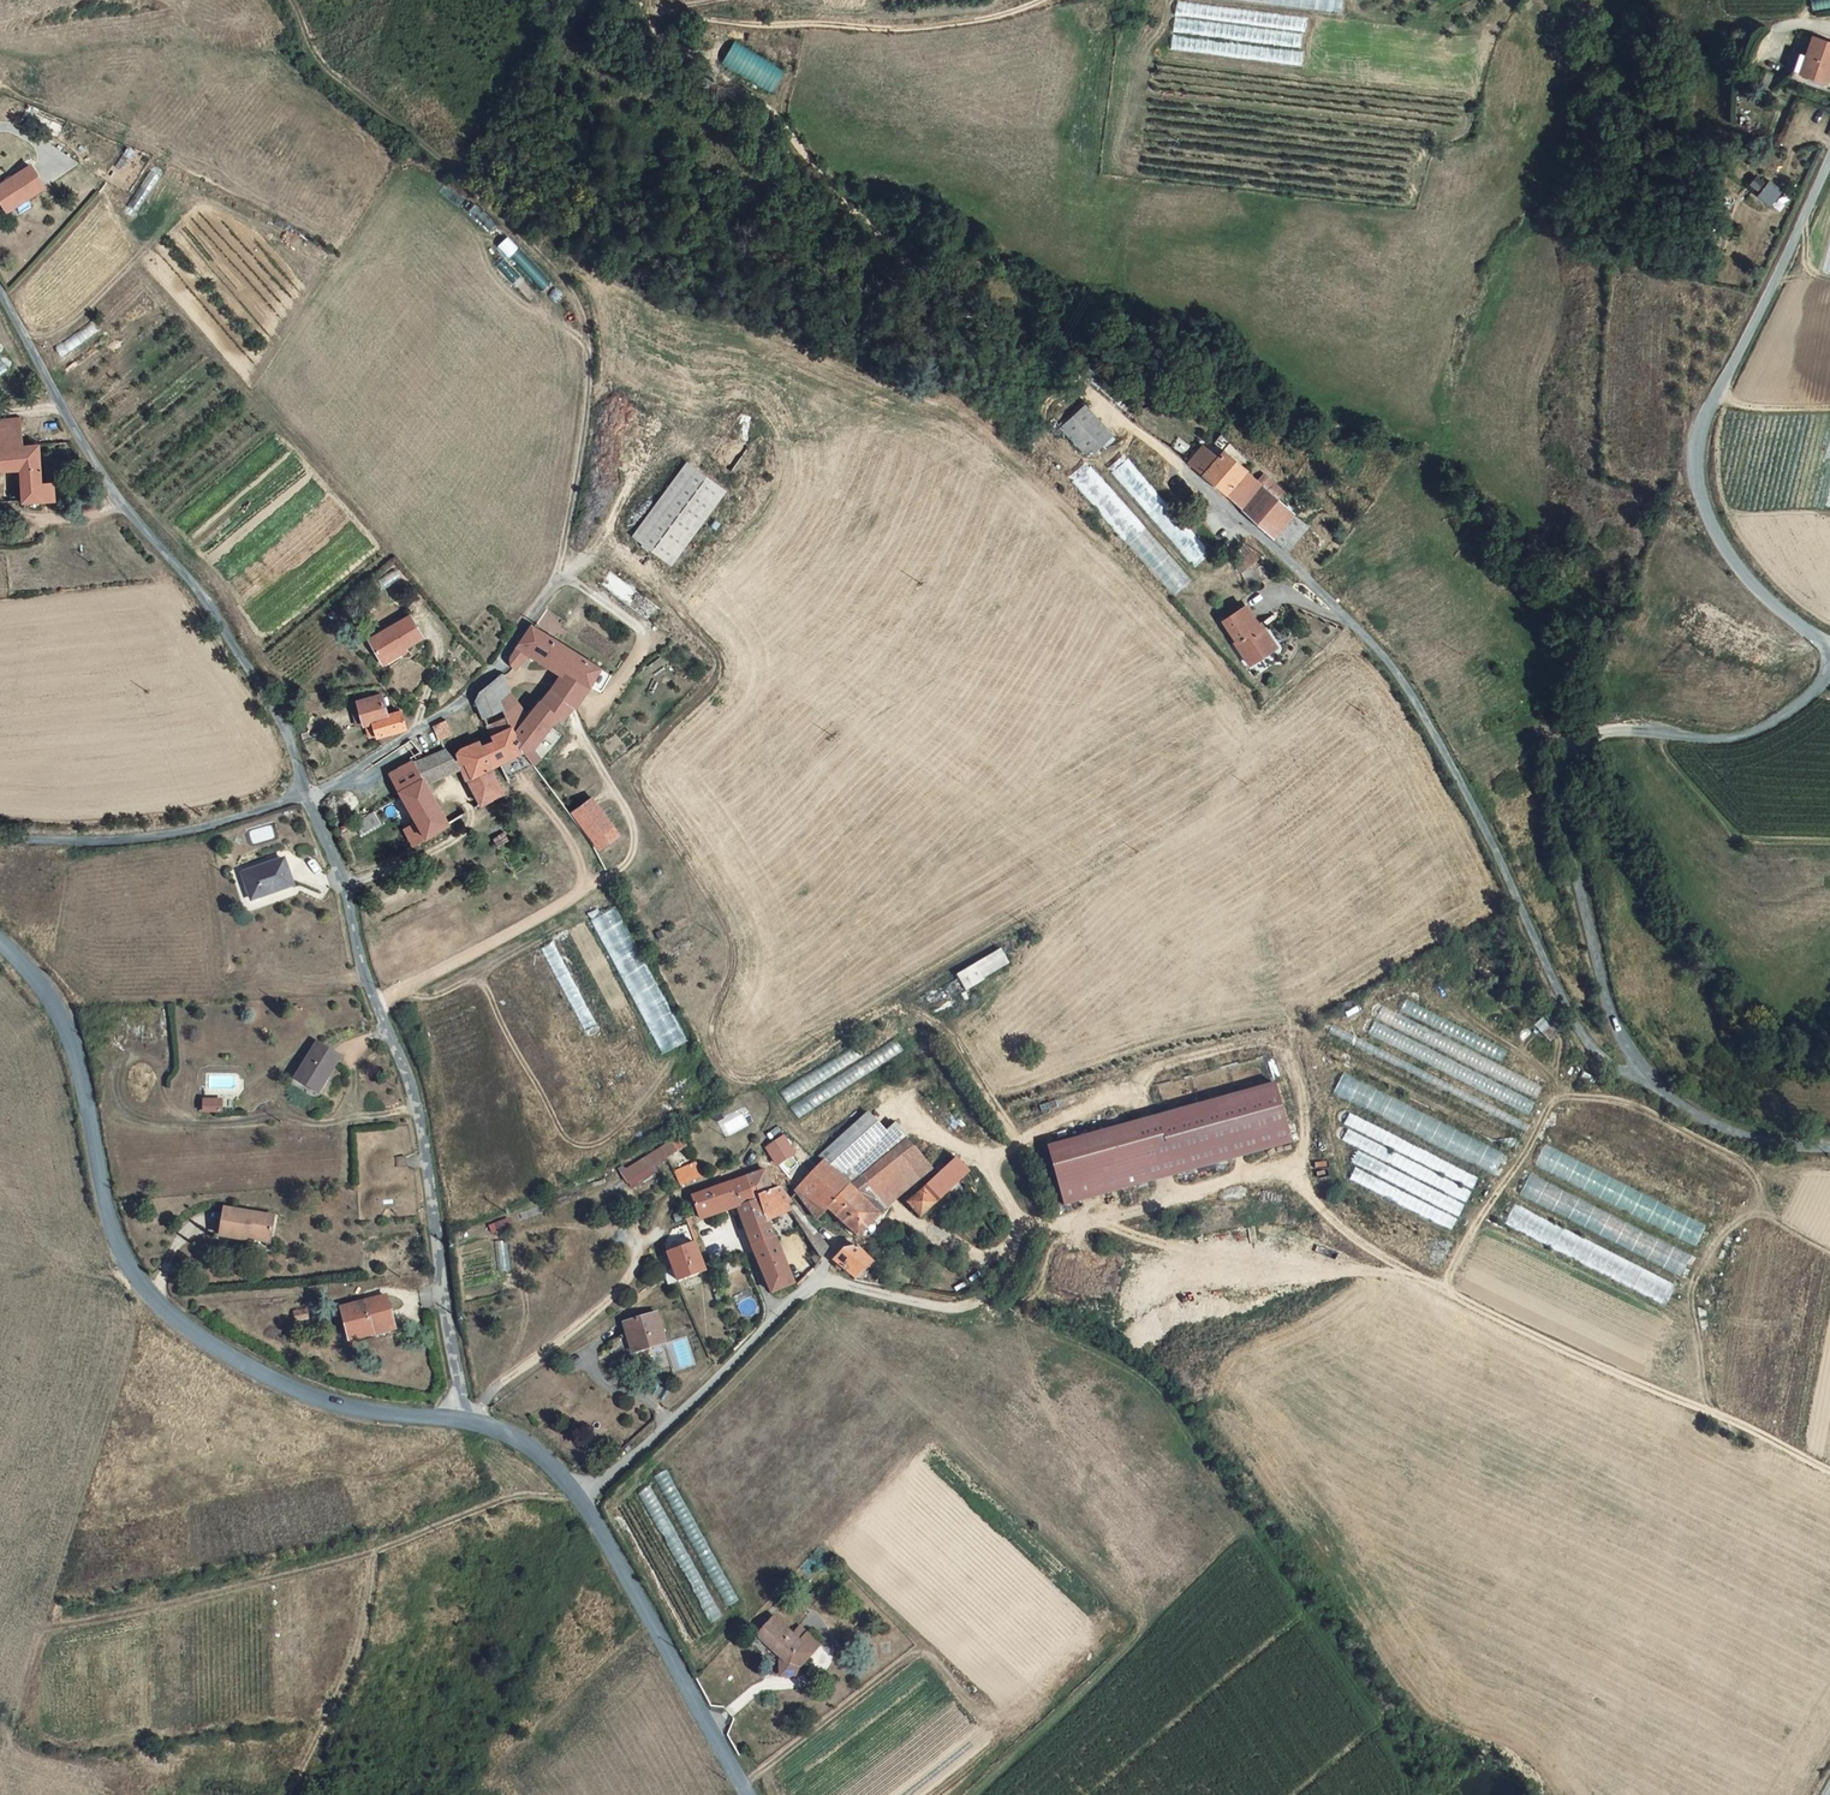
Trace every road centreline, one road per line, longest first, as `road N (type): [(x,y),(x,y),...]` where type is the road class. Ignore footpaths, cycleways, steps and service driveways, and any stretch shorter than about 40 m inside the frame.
road 1 (track): [(570,579),(612,524),(663,389),(705,356),(779,348),(936,414),(1035,482),(1237,687),(1250,713),(1237,751),(1142,859),(823,1049)]
road 2 (track): [(377,1003),(618,873),(633,851),(635,829),(583,734),(648,641),(561,572),(590,377),(585,313),(540,249),(315,58),(292,0)]
road 3 (track): [(600,540),(659,581),(719,652),(712,685),(641,758),(636,774),(639,793),(737,954),(711,1038),(719,1064),(741,1087),(806,1137),(824,1137),(872,1101),(899,1097),(989,1168),(1017,1216),(1046,1230),(1281,1176),(1302,1183)]
road 4 (unclassified): [(1829,1147),(1742,1134),(1683,1106),(1647,1075),(1616,1027),(1554,773),(1561,754),(1607,731),(1721,739),(1753,732),(1798,705),(1829,669)]
road 5 (tertiary): [(463,1419),(295,1389),(205,1340),(138,1288),(97,1179),(64,1030),(44,990),(0,951)]
road 6 (unclassified): [(311,797),(413,1095),(463,1419)]
road 7 (track): [(1829,1471),(1388,1259),(1321,1210),(1302,1183)]
road 8 (unclassified): [(0,297),(112,495),(187,576),(284,725),(311,797)]
road 9 (unclassified): [(1829,663),(1824,645),(1758,588),(1720,542),(1695,459),(1706,416),(1829,157)]
road 10 (track): [(583,1500),(511,1497),(377,1552),(52,1626)]
road 11 (track): [(1552,1105),(1615,1098),(1751,1172),(1764,1208),(1735,1222),(1696,1280),(1707,1410)]
road 12 (tertiary): [(745,1794),(583,1500),(501,1430),(463,1419)]
road 13 (track): [(1013,1136),(1199,1055),(1265,1041),(1282,1048),(1300,1074),(1302,1183)]
road 14 (track): [(1442,1287),(1552,1105),(1552,1084),(1535,1058),(1469,1016)]
road 15 (residential): [(561,572),(474,688),(311,797)]
road 16 (track): [(478,974),(562,1133),(579,1145),(615,1132),(672,1063)]
road 17 (residential): [(311,797),(187,834),(59,845),(0,840)]
road 18 (track): [(633,1197),(634,1275),(487,1396),(481,1424)]
road 19 (track): [(818,1274),(959,1305),(994,1292),(1022,1219)]
road 20 (track): [(990,982),(989,1001),(958,1028),(956,1041),(1013,1136),(983,1164)]
road 21 (track): [(403,989),(423,997),(444,994),(564,925)]
road 22 (track): [(1727,376),(1727,393),(1738,403),(1829,408)]

